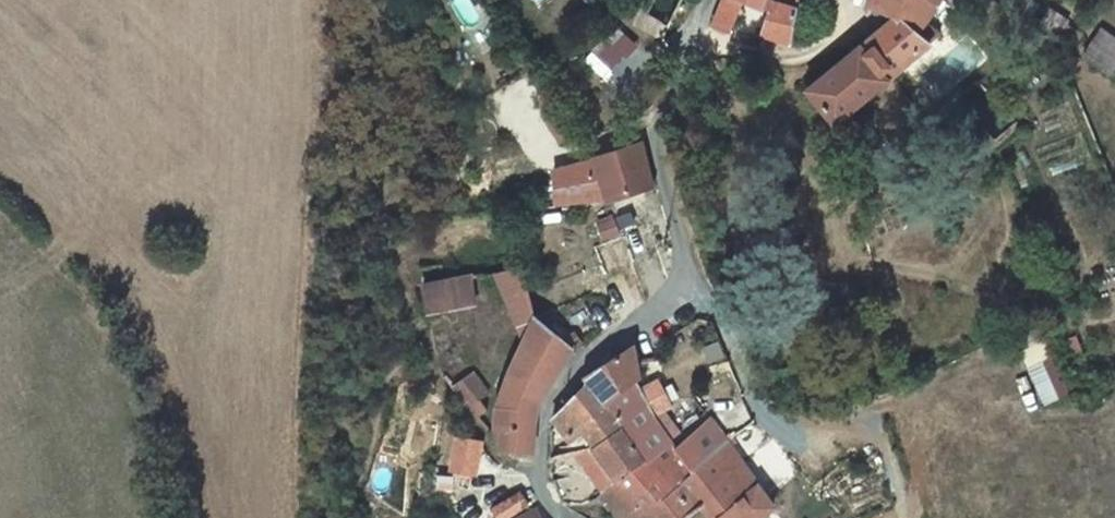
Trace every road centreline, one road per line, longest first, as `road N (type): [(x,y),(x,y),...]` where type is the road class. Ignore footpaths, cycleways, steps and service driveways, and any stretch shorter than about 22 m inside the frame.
road 1 (unclassified): [(711,0),(670,95),(662,141),(680,268),(649,314),(561,396),(539,481),(559,517)]
road 2 (track): [(680,268),(721,326),(760,416),(775,426),(835,422)]

